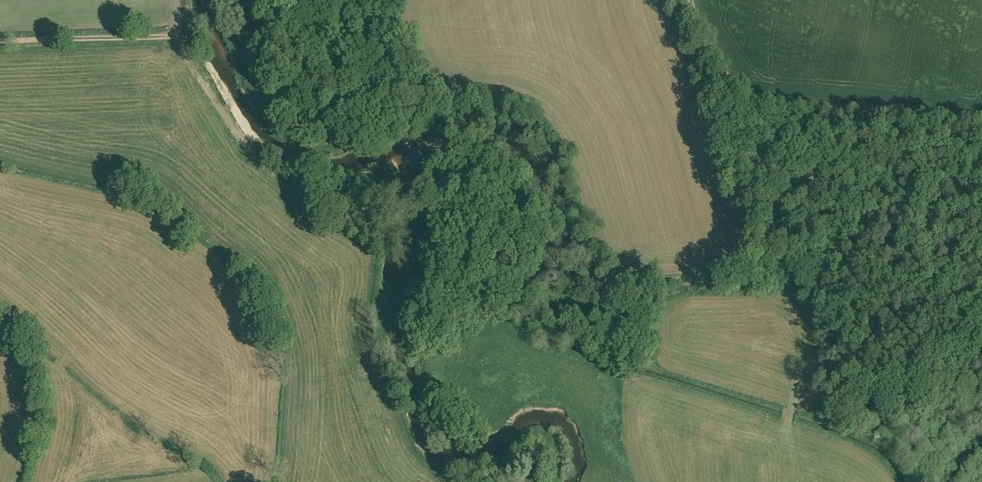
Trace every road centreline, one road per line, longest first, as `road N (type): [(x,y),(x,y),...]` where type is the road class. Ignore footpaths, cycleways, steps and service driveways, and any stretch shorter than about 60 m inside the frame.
road 1 (track): [(0,40),(184,33)]

